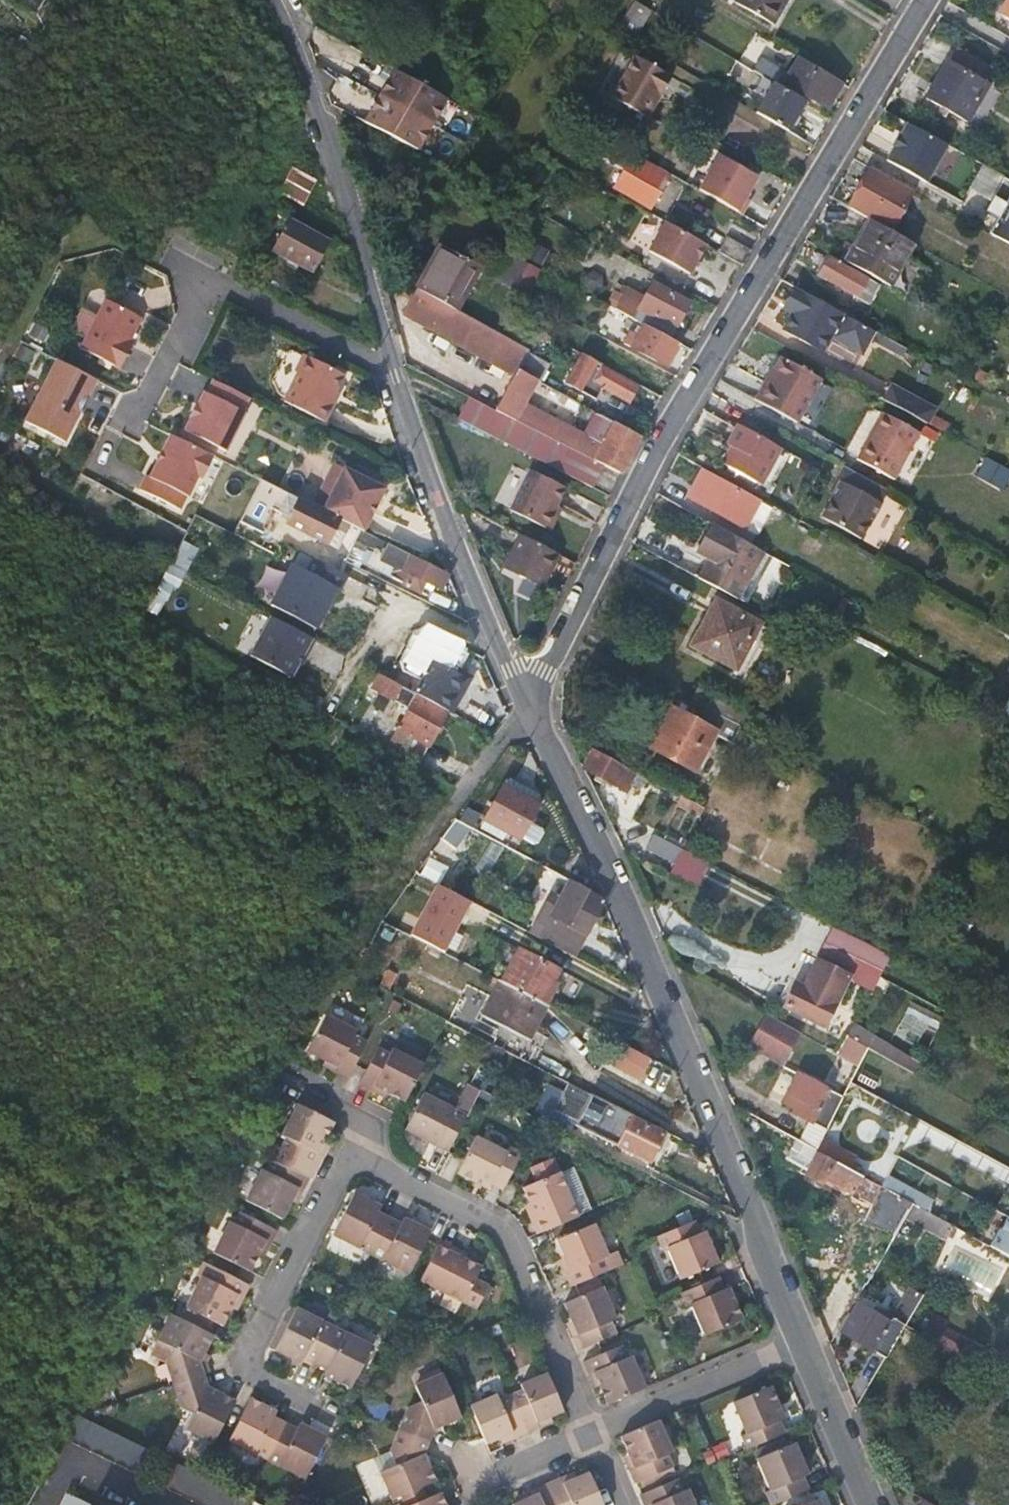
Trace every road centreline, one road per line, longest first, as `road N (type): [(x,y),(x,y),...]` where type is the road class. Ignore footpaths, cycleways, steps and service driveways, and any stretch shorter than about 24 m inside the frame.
road 1 (unclassified): [(923,0),(615,533),(530,704)]
road 2 (residential): [(530,704),(800,1341)]
road 3 (residential): [(390,367),(213,283),(114,455)]
road 4 (residential): [(591,1433),(514,1246),(497,1225),(358,1147)]
road 5 (residential): [(279,0),(330,136),(390,367)]
road 6 (residential): [(390,367),(530,704)]
road 7 (residential): [(358,1147),(251,1350),(263,1375),(317,1404)]
road 8 (residential): [(591,1433),(800,1341)]
road 9 (residential): [(800,1341),(871,1504)]
road 10 (unclassified): [(530,704),(438,819)]
road 11 (residential): [(475,1471),(501,1471),(591,1433)]

